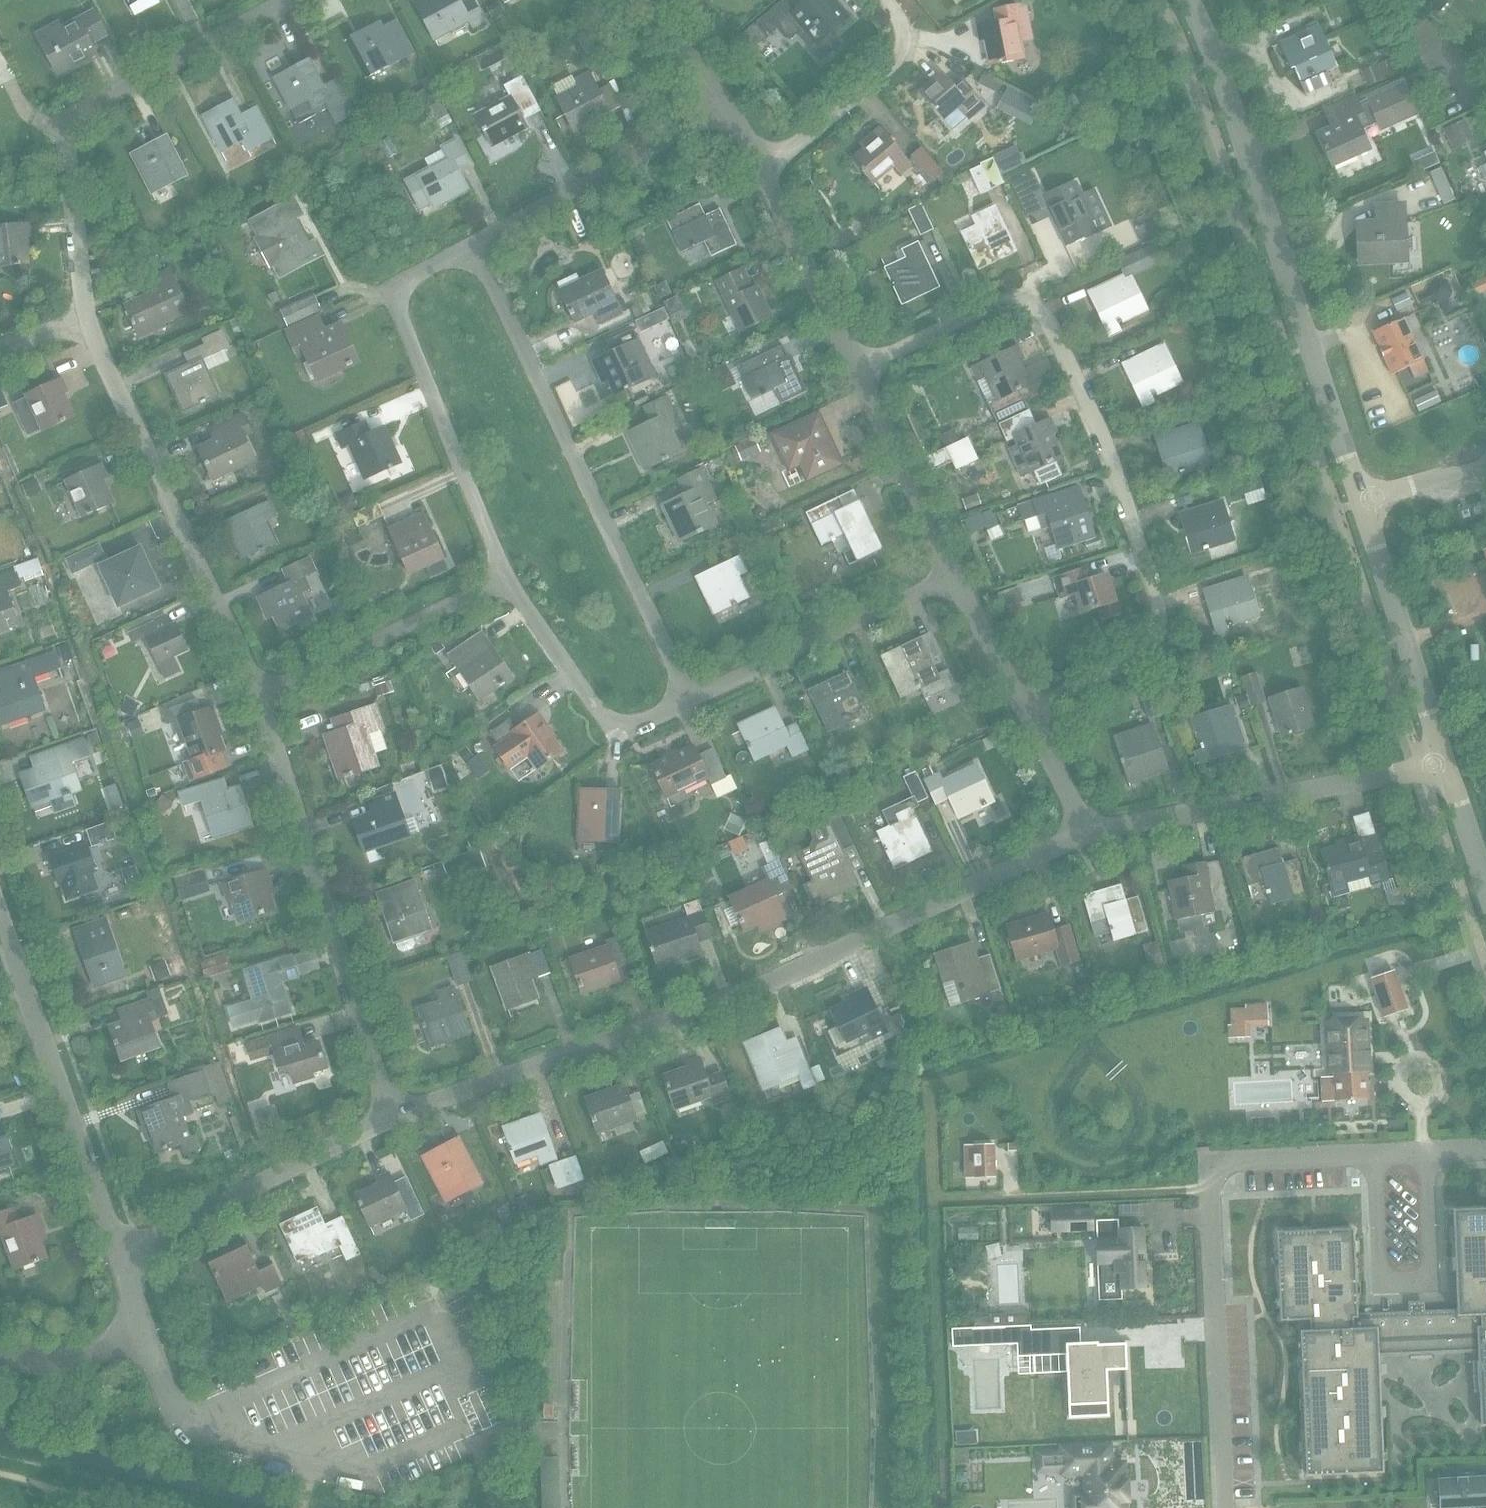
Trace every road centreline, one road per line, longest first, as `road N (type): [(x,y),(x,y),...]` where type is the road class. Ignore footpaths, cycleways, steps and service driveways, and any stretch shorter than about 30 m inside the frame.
road 1 (residential): [(391,1115),(745,992),(1087,830)]
road 2 (residential): [(1026,708),(1139,653),(1159,629),(1102,432),(1046,317),(1012,299),(990,305),(857,368)]
road 3 (residential): [(1485,1148),(1242,1158),(1213,1177),(1223,1507)]
road 4 (tertiary): [(1362,501),(1188,0)]
road 5 (residential): [(690,697),(475,240)]
road 6 (residential): [(86,319),(67,123),(284,0)]
road 7 (residential): [(391,1115),(257,696)]
road 8 (residential): [(257,696),(86,319)]
road 9 (residential): [(505,577),(390,287),(475,240)]
road 10 (residential): [(1087,830),(1442,765)]
road 11 (residential): [(119,1255),(0,921)]
road 12 (residential): [(119,1255),(391,1115)]
road 13 (residential): [(953,575),(690,697)]
road 14 (residential): [(475,240),(729,105)]
road 15 (tertiary): [(1442,765),(1362,501)]
road 16 (residential): [(257,696),(505,577)]
road 17 (residential): [(690,697),(615,733),(505,577)]
road 18 (residential): [(761,170),(890,66),(905,39),(889,0)]
road 19 (residential): [(953,575),(857,368)]
road 20 (residential): [(857,368),(761,170)]
road 21 (residential): [(1026,708),(953,575)]
road 22 (residential): [(141,1333),(65,1363),(0,1357)]
road 23 (residential): [(729,105),(641,0)]
road 24 (residential): [(1087,830),(1026,708)]
road 25 (tertiary): [(1485,893),(1442,765)]
road 26 (residential): [(1362,501),(1485,463)]

